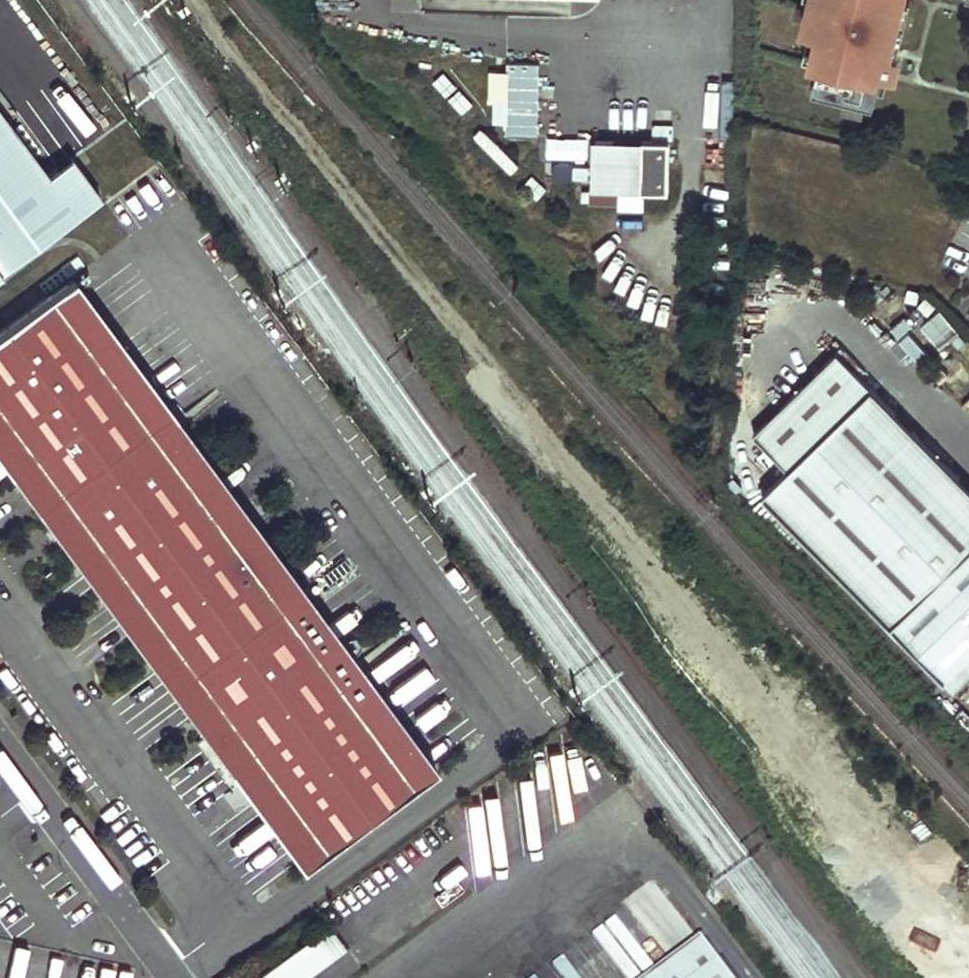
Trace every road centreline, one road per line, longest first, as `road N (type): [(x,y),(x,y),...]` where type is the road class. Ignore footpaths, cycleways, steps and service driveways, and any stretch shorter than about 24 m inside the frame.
road 1 (residential): [(0,743),(172,977)]

